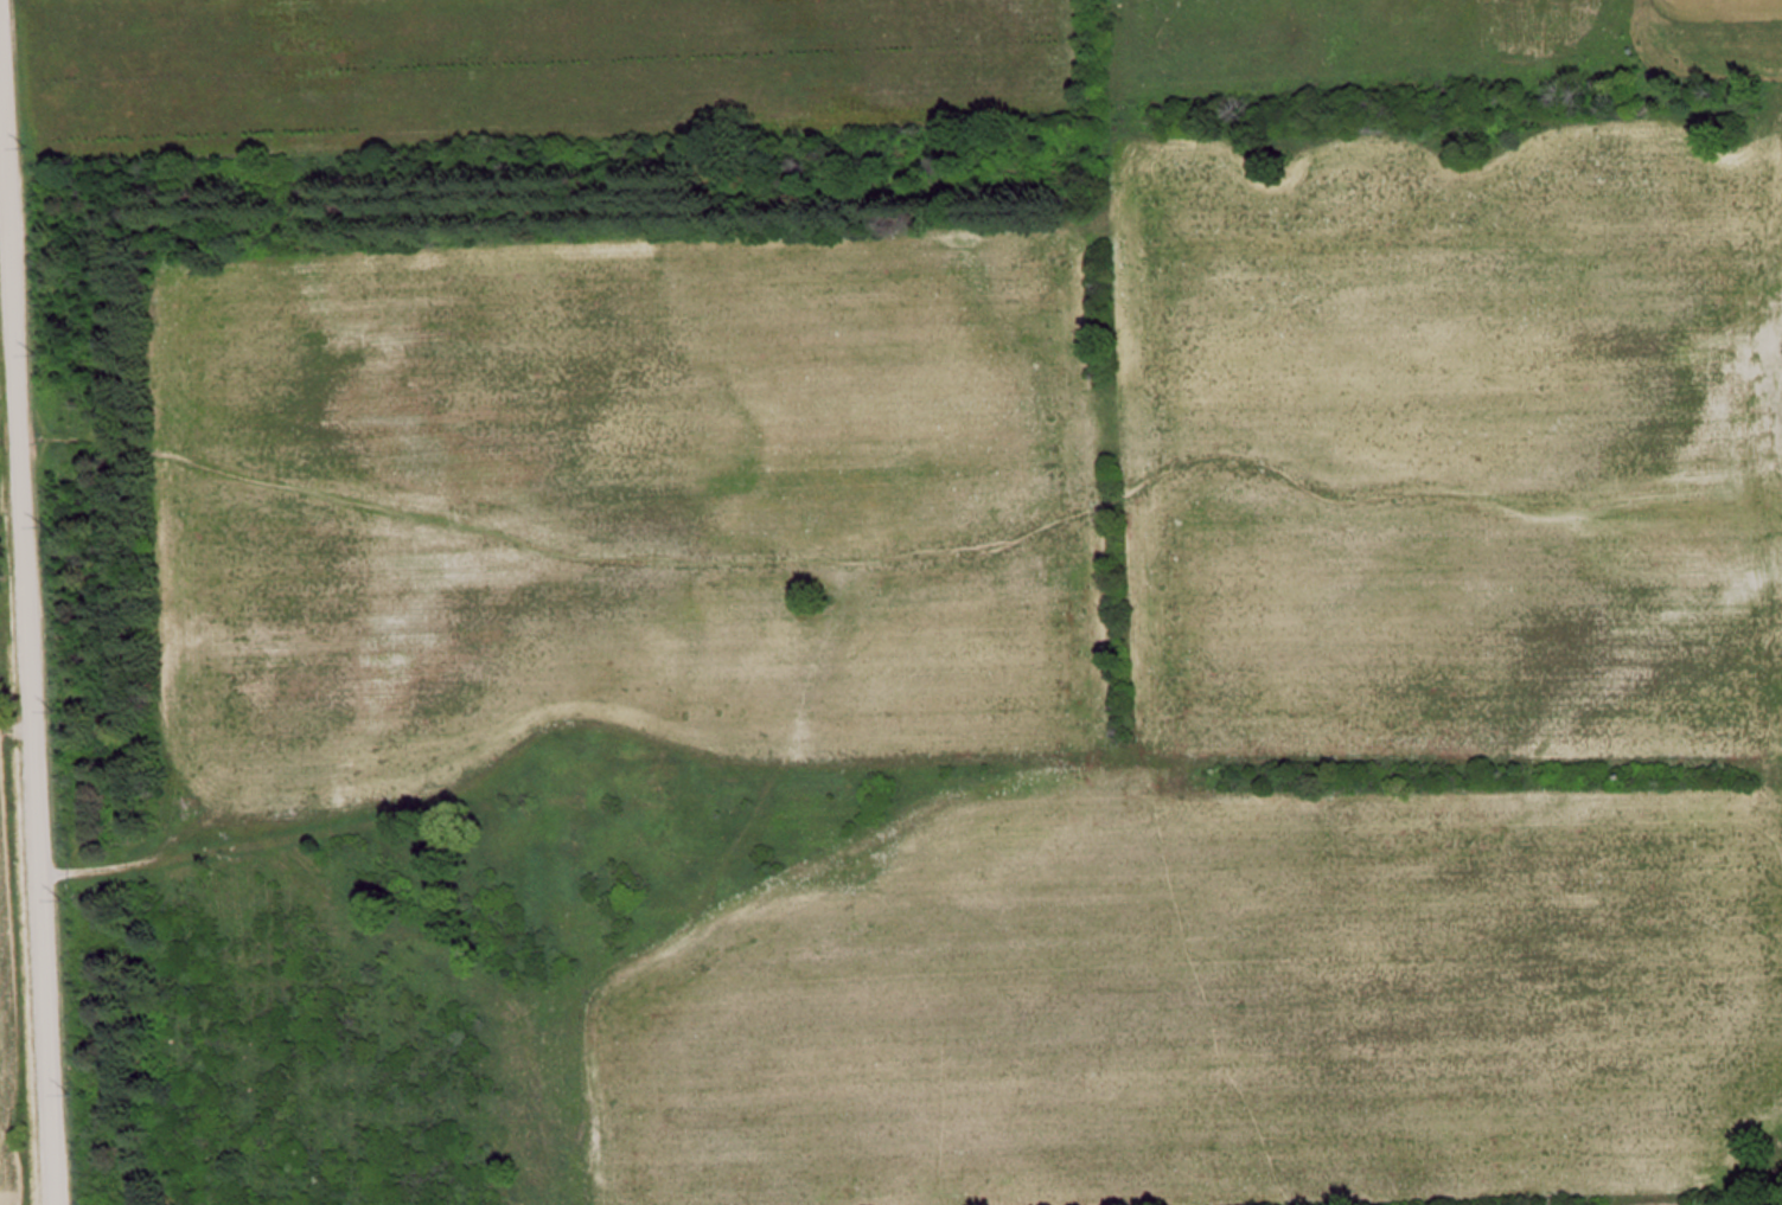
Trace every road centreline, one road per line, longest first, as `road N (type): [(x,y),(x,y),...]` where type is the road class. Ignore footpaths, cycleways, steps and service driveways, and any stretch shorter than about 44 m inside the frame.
road 1 (residential): [(53,1204),(0,114)]
road 2 (residential): [(37,853),(490,767)]

